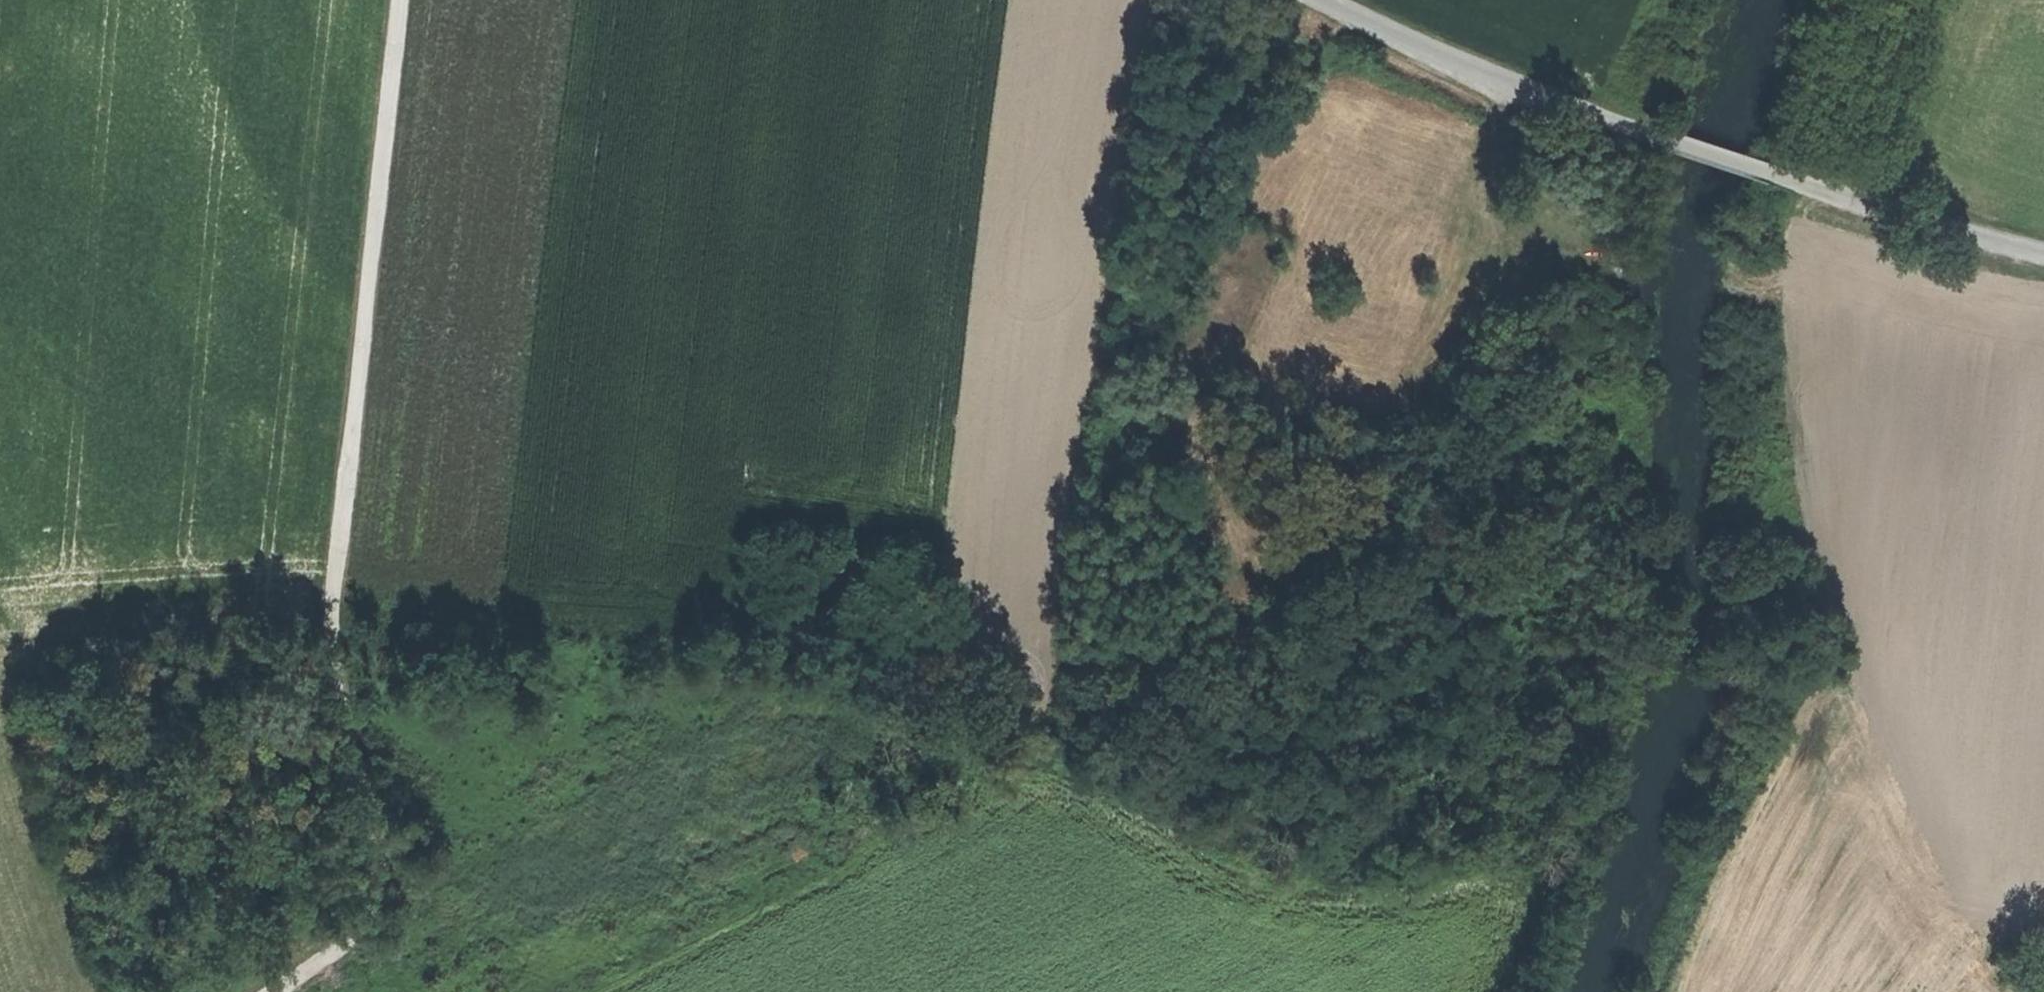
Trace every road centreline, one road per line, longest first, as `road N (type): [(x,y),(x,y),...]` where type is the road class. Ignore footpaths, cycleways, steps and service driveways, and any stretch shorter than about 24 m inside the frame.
road 1 (track): [(271,991),(375,925),(393,905),(337,608),(398,0)]
road 2 (tertiary): [(1327,0),(1649,133),(2043,252)]

